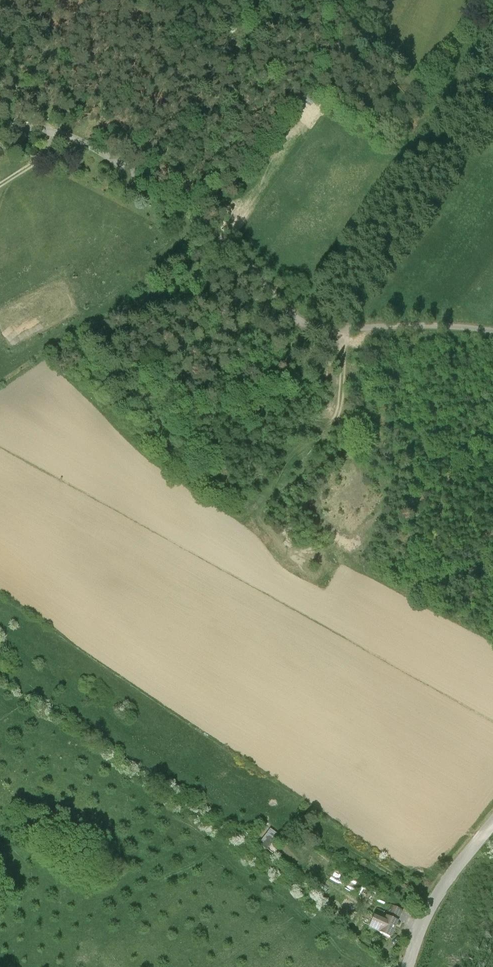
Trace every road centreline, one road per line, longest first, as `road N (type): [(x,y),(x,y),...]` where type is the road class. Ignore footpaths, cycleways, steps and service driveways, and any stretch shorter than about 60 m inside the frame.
road 1 (tertiary): [(407,966),(445,880),(492,821)]

